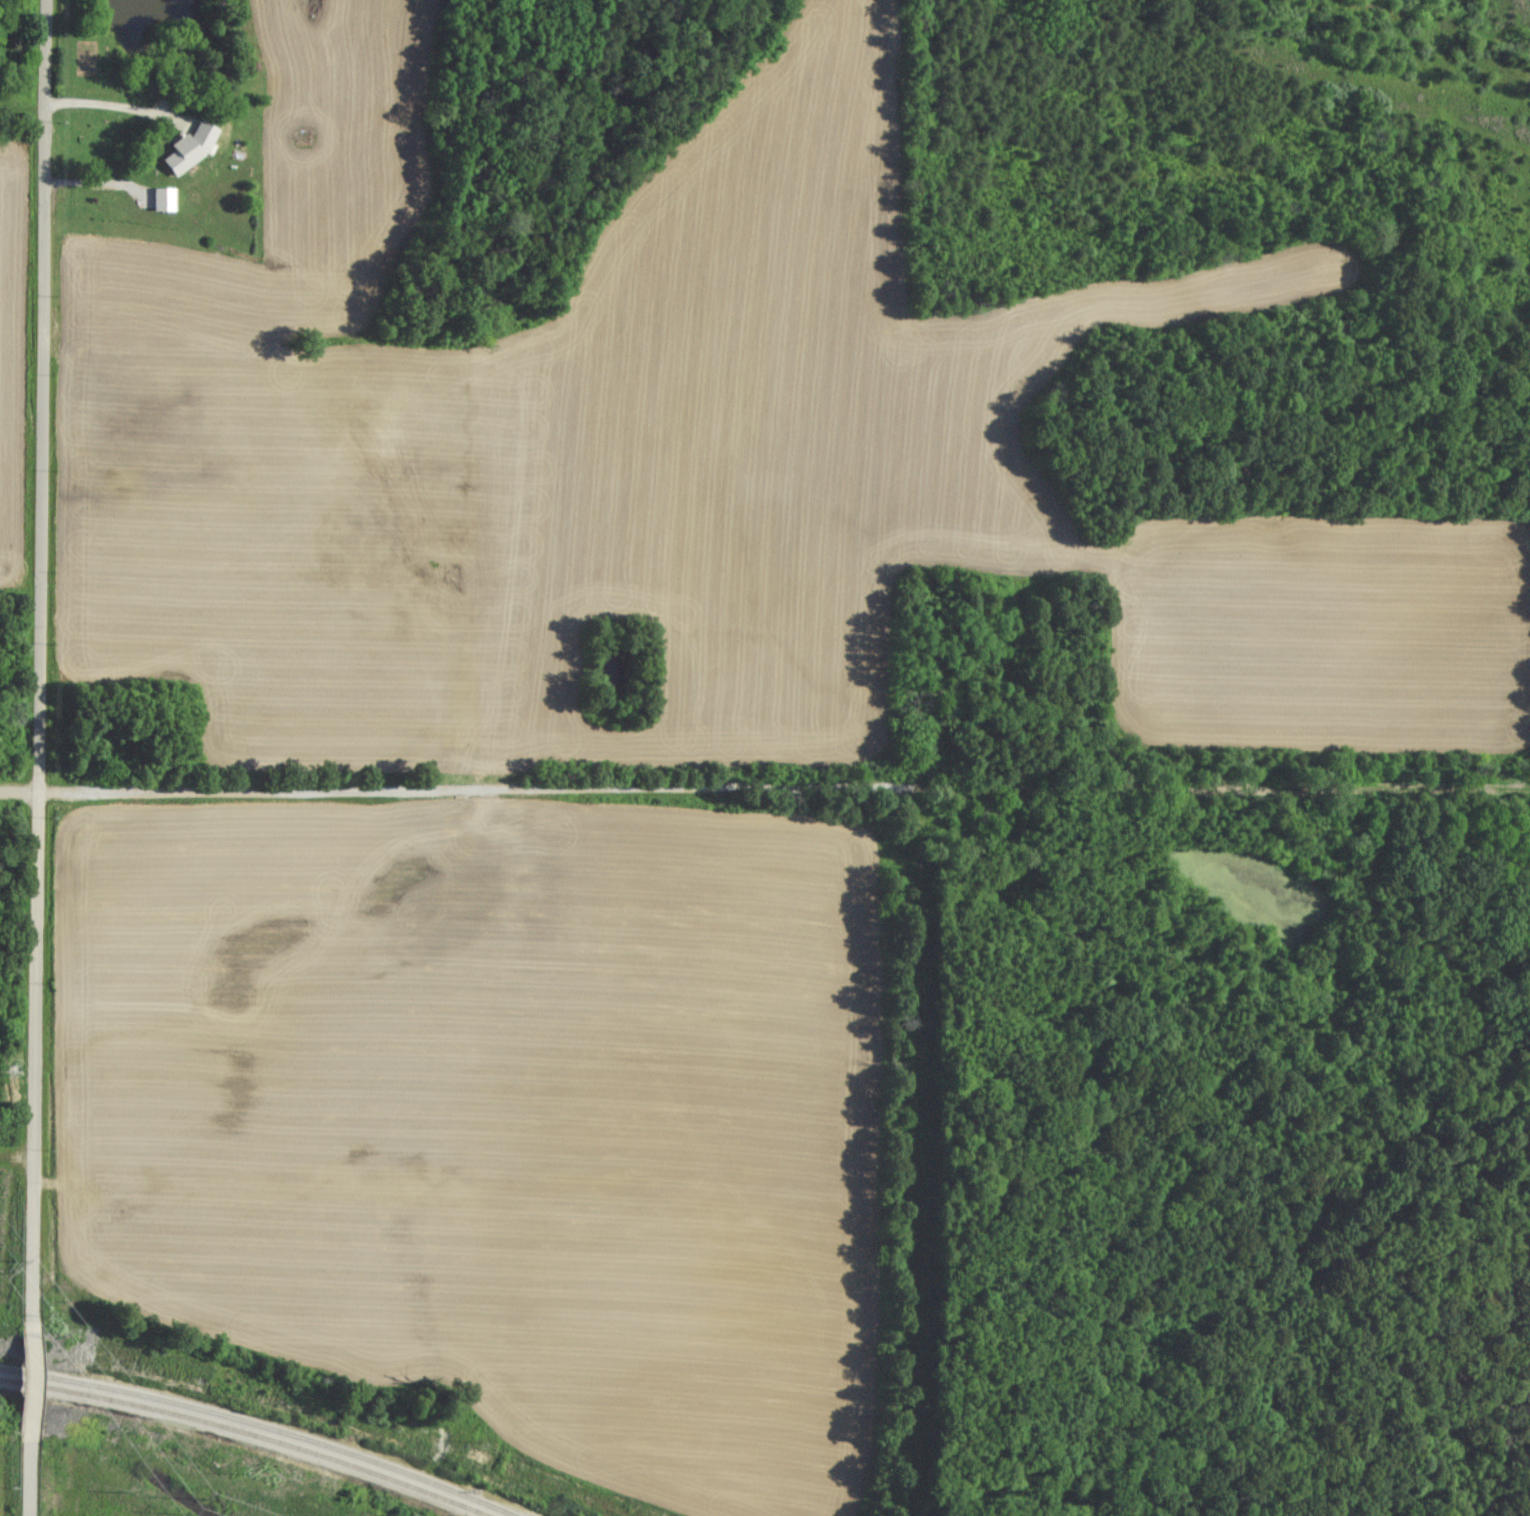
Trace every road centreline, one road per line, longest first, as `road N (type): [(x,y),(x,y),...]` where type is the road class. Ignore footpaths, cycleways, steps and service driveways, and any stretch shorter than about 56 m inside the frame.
road 1 (residential): [(34,1324),(52,0)]
road 2 (residential): [(768,790),(0,785)]

